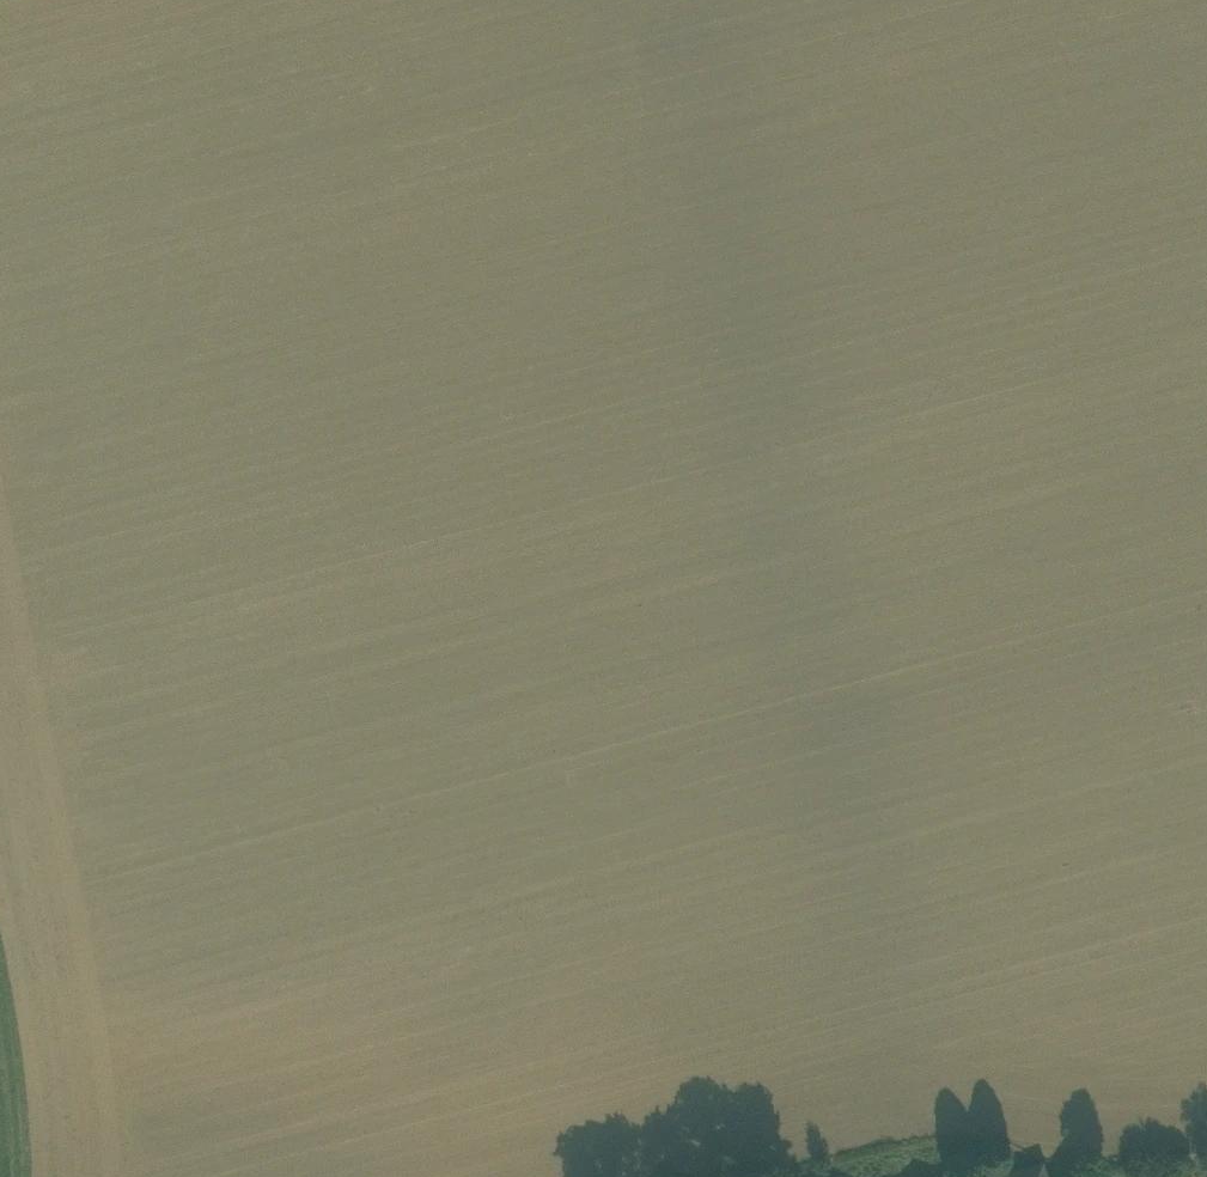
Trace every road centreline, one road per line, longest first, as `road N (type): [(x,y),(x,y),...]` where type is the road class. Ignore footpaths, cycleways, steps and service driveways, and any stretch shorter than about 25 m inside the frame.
road 1 (track): [(21,1176),(0,1014)]

